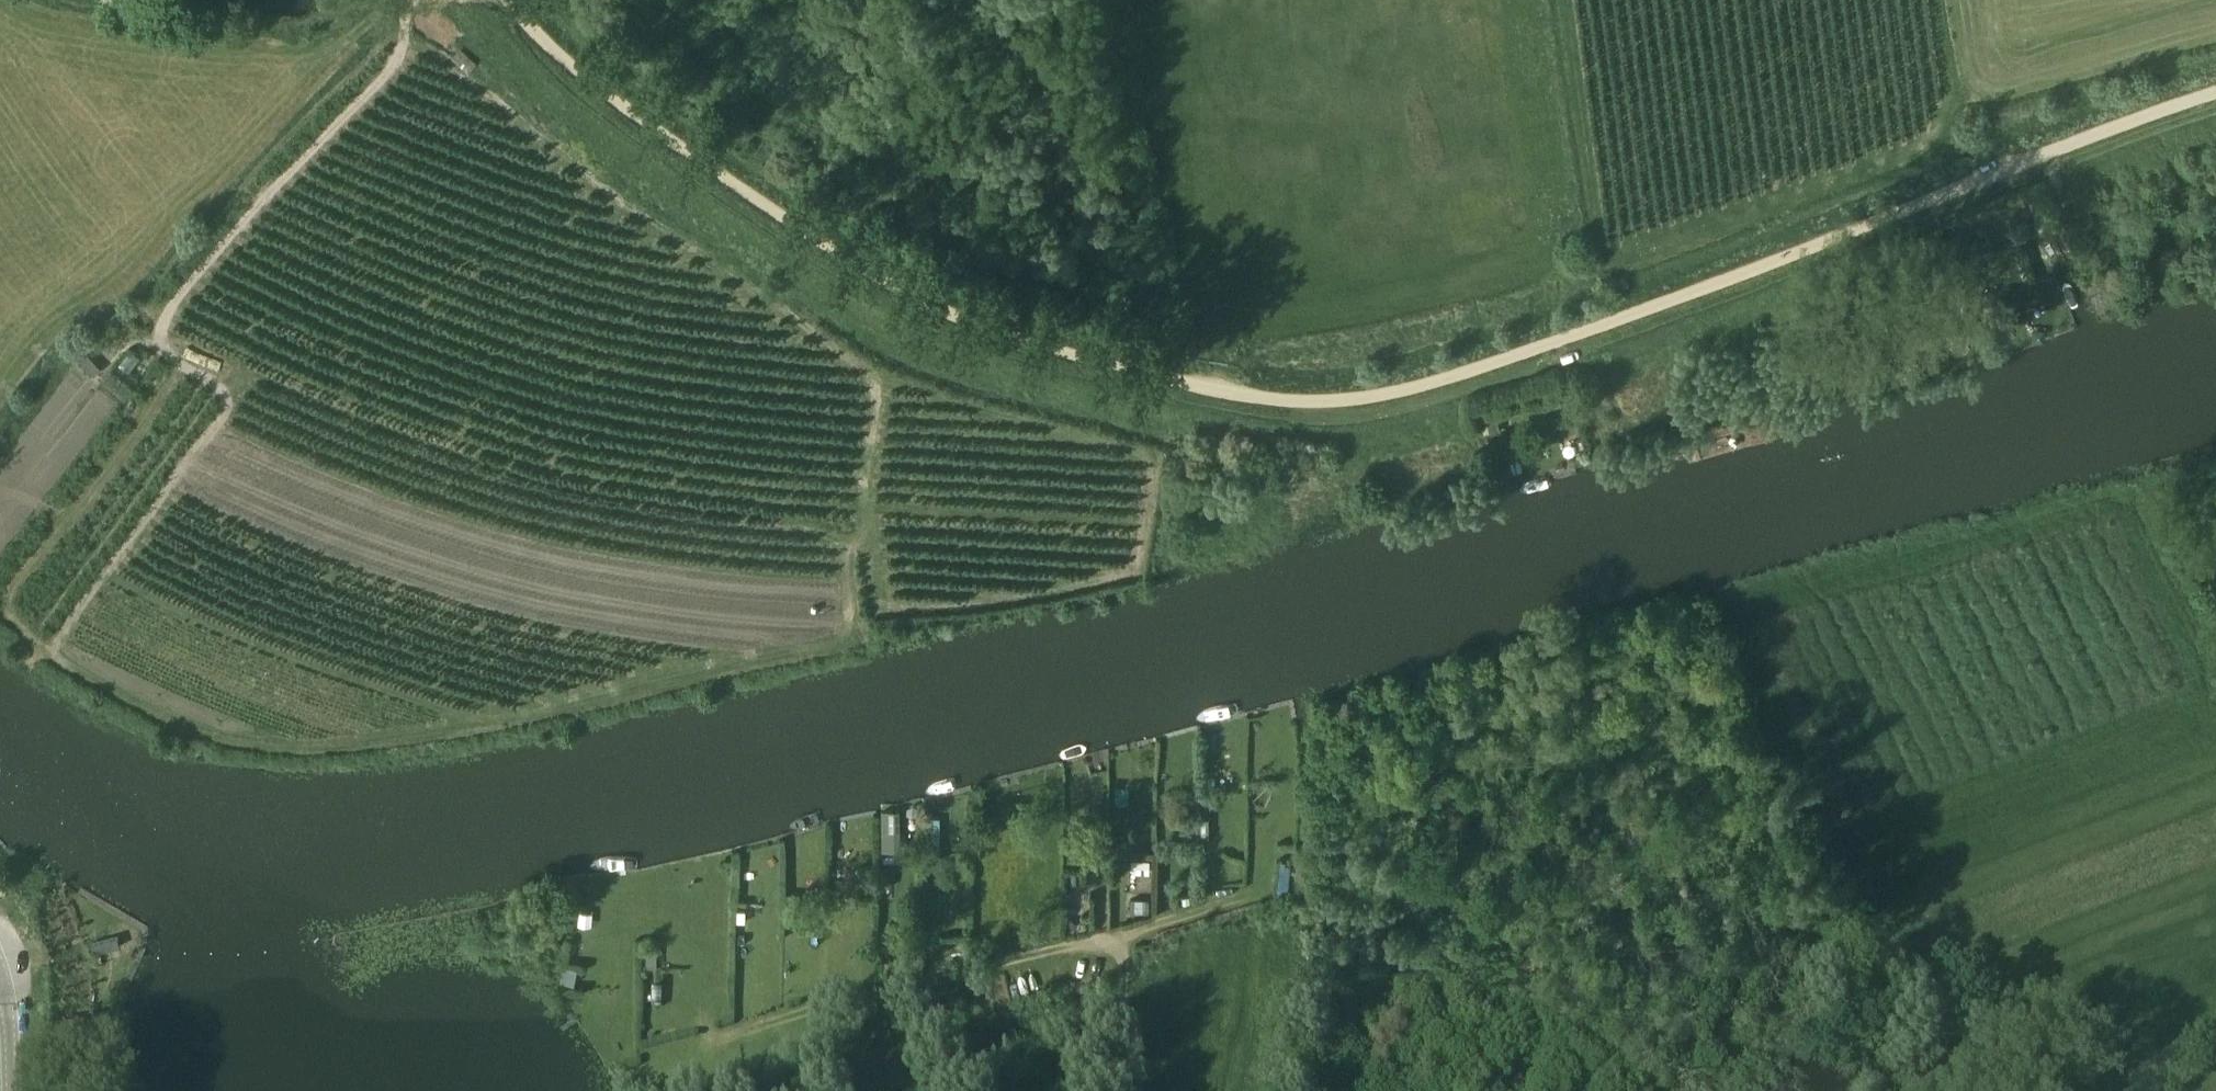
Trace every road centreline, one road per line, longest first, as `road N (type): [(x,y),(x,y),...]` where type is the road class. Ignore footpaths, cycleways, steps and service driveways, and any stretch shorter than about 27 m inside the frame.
road 1 (track): [(510,0),(536,37),(659,135),(887,284),(1034,345),(1198,387),(1312,403),(1426,387),(2215,93)]
road 2 (track): [(45,653),(234,404),(159,341),(169,307),(399,59),(412,0)]
road 3 (track): [(1266,893),(1089,954),(649,1058)]
road 4 (track): [(1115,1090),(1123,943)]

